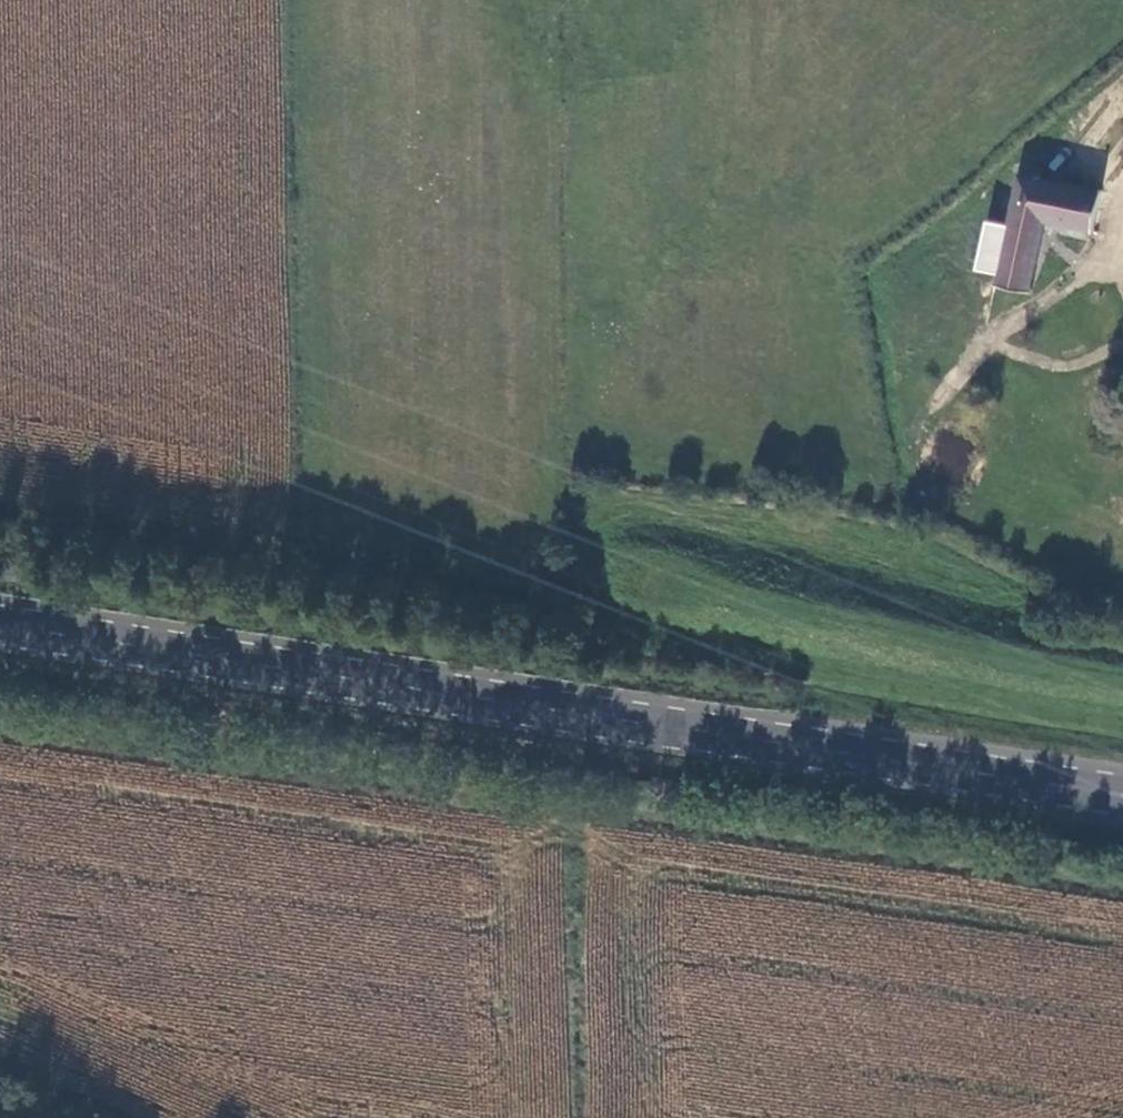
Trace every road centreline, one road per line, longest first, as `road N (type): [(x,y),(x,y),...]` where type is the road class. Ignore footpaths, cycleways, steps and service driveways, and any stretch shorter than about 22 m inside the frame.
road 1 (primary): [(0,623),(1122,797)]

